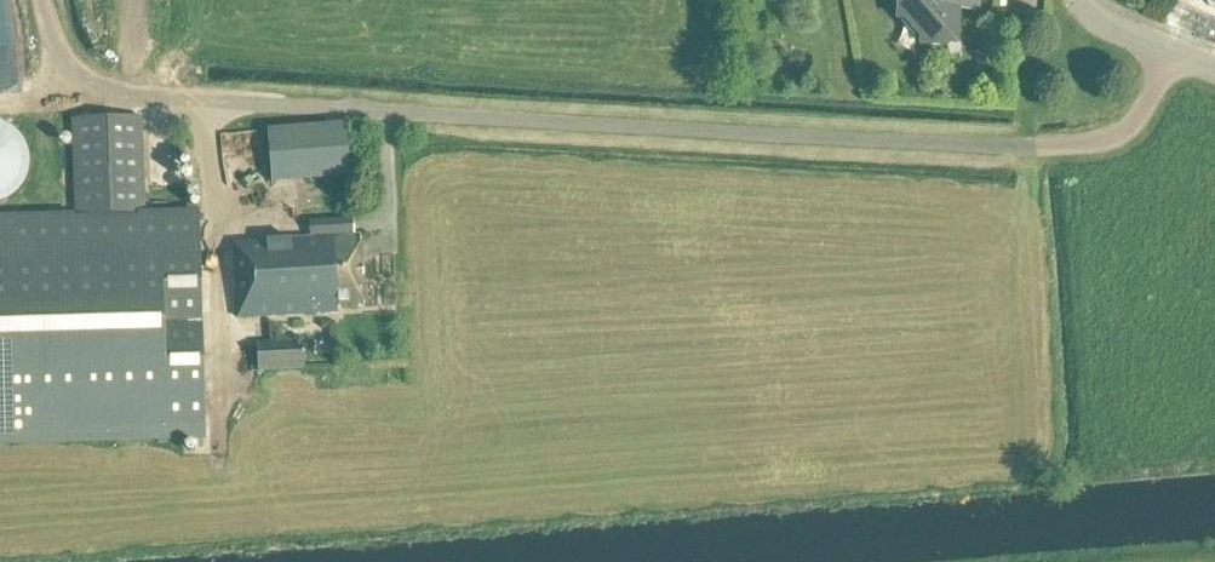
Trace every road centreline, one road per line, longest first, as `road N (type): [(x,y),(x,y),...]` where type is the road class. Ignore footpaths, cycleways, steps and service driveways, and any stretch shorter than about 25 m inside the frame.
road 1 (unclassified): [(1172,54),(1144,109),(1120,135),(1041,149),(129,101),(90,90),(63,65),(42,0)]

